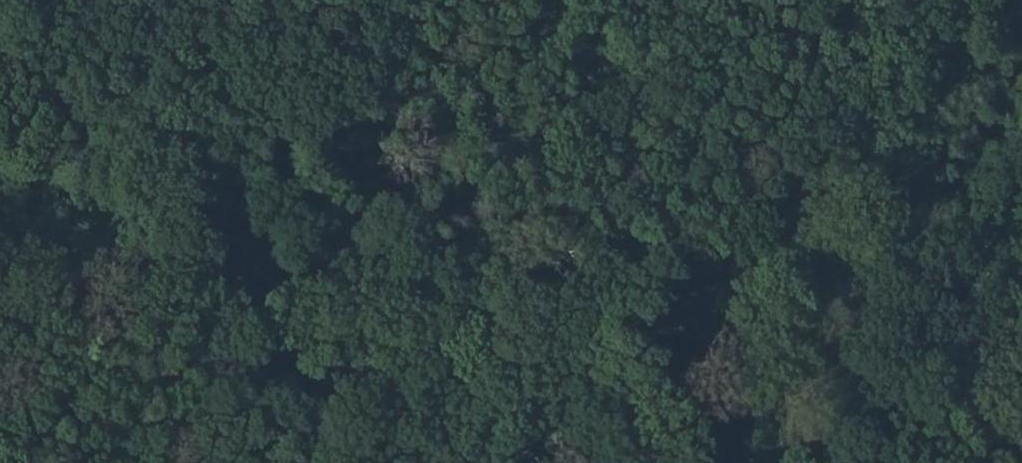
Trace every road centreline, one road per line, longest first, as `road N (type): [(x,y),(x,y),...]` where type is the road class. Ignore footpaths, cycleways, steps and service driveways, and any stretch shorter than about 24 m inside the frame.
road 1 (track): [(1021,44),(783,462)]

